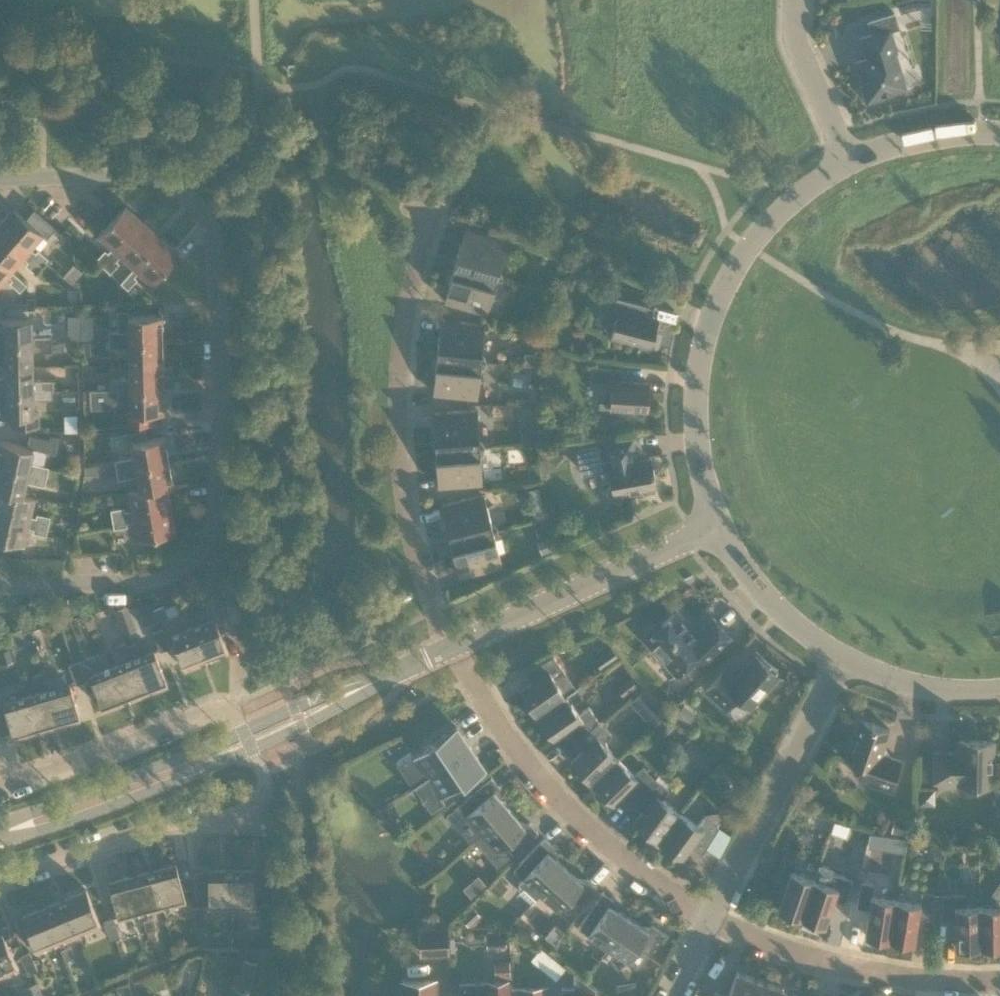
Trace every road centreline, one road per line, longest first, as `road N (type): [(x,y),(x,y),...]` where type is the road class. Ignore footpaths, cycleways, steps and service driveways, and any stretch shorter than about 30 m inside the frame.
road 1 (residential): [(0,591),(183,577),(208,560),(220,478),(207,224),(182,190),(154,176),(0,178)]
road 2 (unclassified): [(452,645),(425,585),(401,466),(402,351),(428,211)]
road 3 (tertiary): [(853,161),(809,187),(757,235),(707,328),(694,430),(719,528)]
road 4 (residential): [(712,922),(582,818),(487,707),(452,645)]
road 5 (residential): [(252,749),(261,767),(258,802),(224,823),(0,887)]
road 6 (residential): [(999,981),(896,977),(712,922)]
road 7 (residential): [(712,922),(845,659)]
road 8 (tertiary): [(452,645),(719,528)]
road 9 (residential): [(0,789),(212,707),(235,712),(244,731)]
road 10 (tertiary): [(203,758),(0,832)]
road 11 (tertiary): [(719,528),(779,613),(845,659)]
road 12 (residential): [(853,161),(796,38),(797,0)]
road 13 (tertiary): [(845,659),(932,687),(999,689)]
road 14 (tertiary): [(999,135),(941,135),(853,161)]
road 15 (tertiary): [(252,749),(351,701),(359,688)]
road 16 (tertiary): [(359,688),(342,687),(244,731)]

